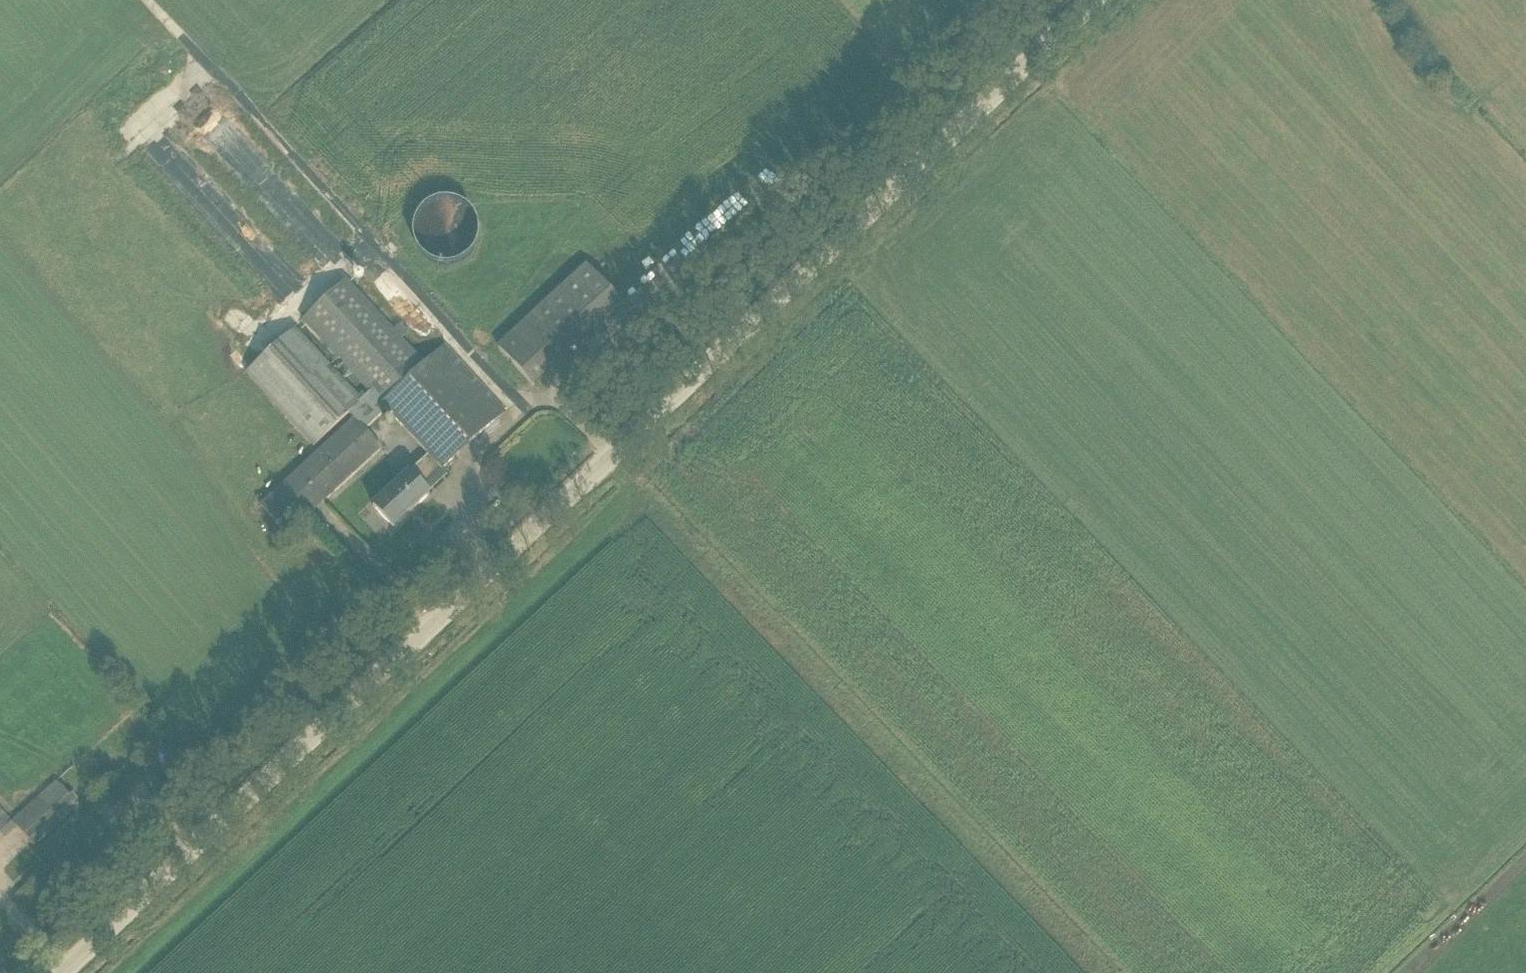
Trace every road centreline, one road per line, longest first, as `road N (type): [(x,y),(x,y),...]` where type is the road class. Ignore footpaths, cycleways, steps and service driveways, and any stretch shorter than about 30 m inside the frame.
road 1 (unclassified): [(60,972),(1096,0)]

